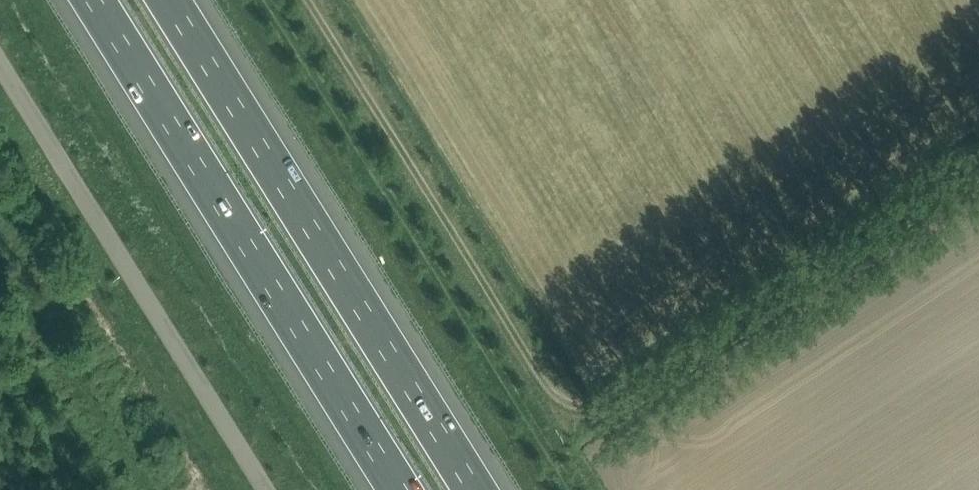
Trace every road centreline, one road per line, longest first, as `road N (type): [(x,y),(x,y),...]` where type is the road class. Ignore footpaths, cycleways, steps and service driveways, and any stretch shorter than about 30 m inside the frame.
road 1 (track): [(978,152),(596,411),(568,405),(308,0)]
road 2 (motorway): [(477,489),(170,0)]
road 3 (motorway): [(96,0),(403,489)]
road 4 (unclassified): [(274,489),(0,58)]

